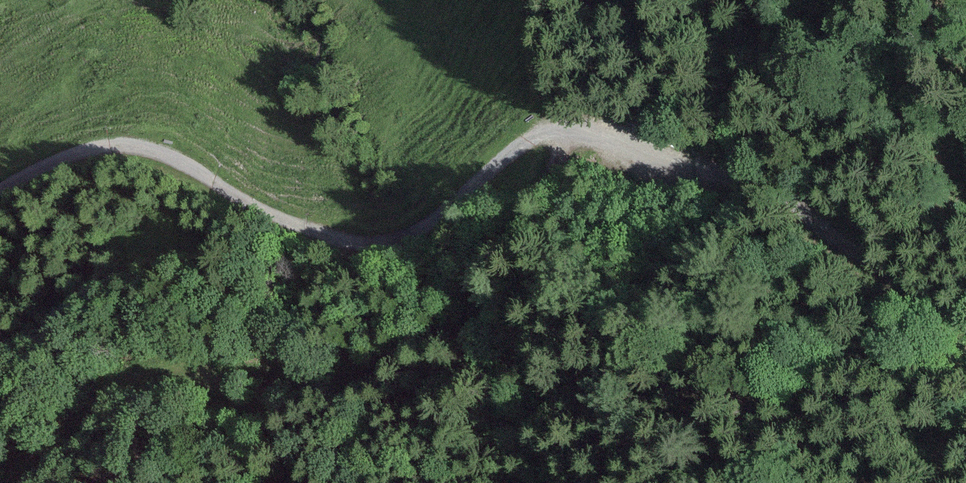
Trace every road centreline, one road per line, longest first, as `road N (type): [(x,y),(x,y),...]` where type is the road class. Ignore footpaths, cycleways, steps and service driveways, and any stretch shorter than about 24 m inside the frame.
road 1 (track): [(965,322),(789,189),(548,125),(407,236),(320,235),(196,179),(142,143),(42,166),(0,190)]
road 2 (track): [(585,138),(464,324),(320,383),(168,360),(28,482)]

